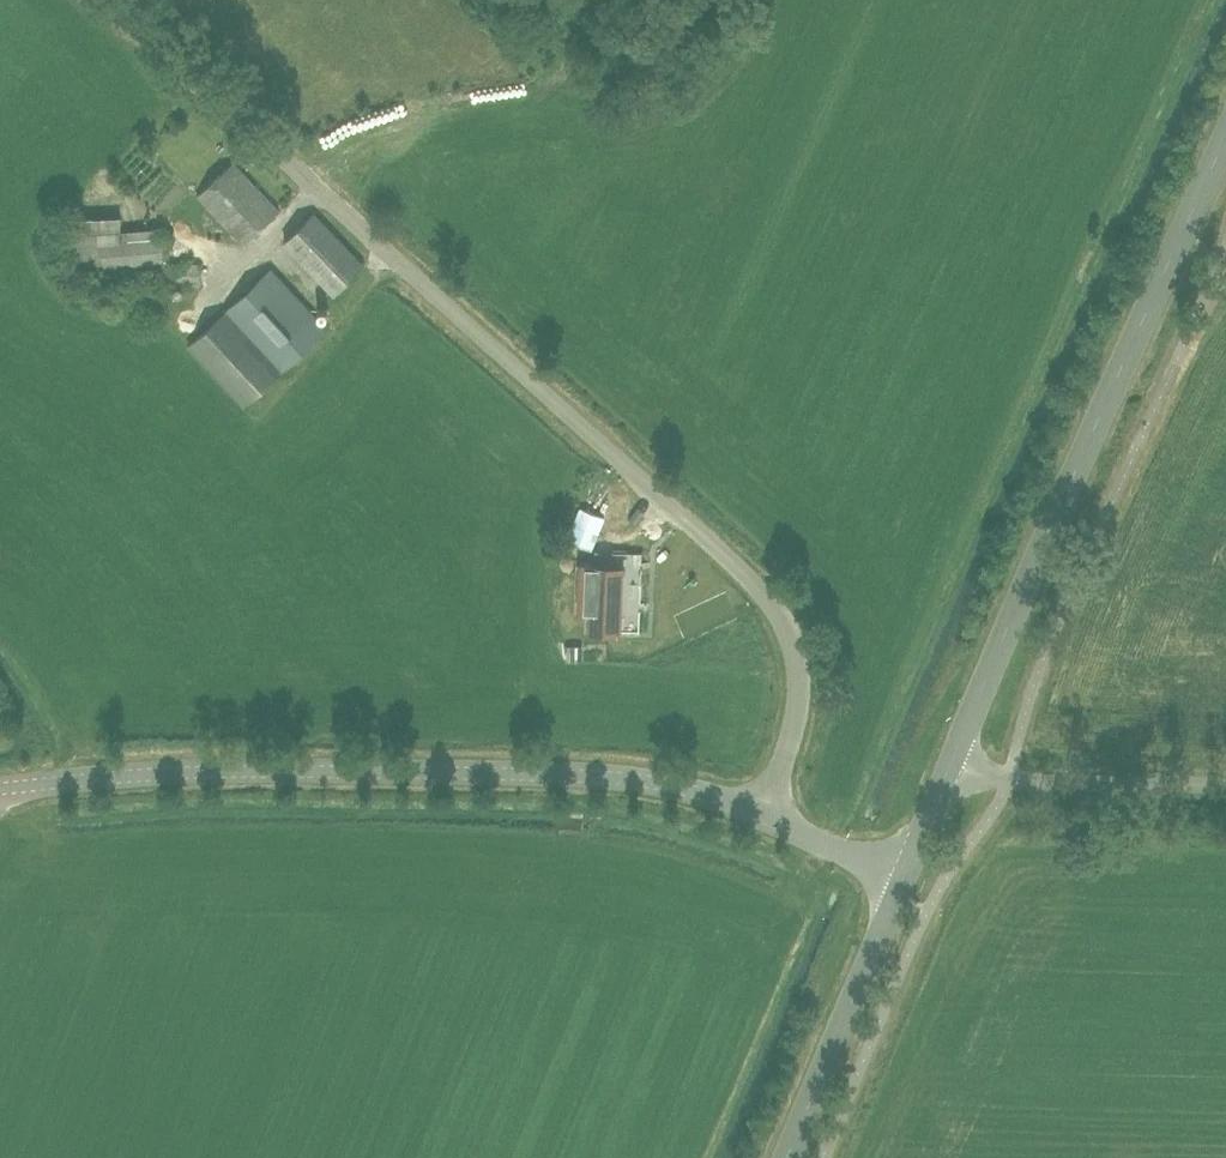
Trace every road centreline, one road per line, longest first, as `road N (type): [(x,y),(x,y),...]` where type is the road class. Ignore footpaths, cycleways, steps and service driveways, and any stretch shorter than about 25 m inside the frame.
road 1 (unclassified): [(762,816),(783,764),(799,680),(795,652),(766,599),(106,0)]
road 2 (unclassified): [(762,816),(669,786),(591,777),(198,773),(57,784)]
road 3 (tertiary): [(950,767),(1225,145)]
road 4 (tertiary): [(788,1157),(905,876)]
road 5 (unclassified): [(1225,787),(1045,784),(950,767)]
road 6 (unclassified): [(905,876),(762,816)]

